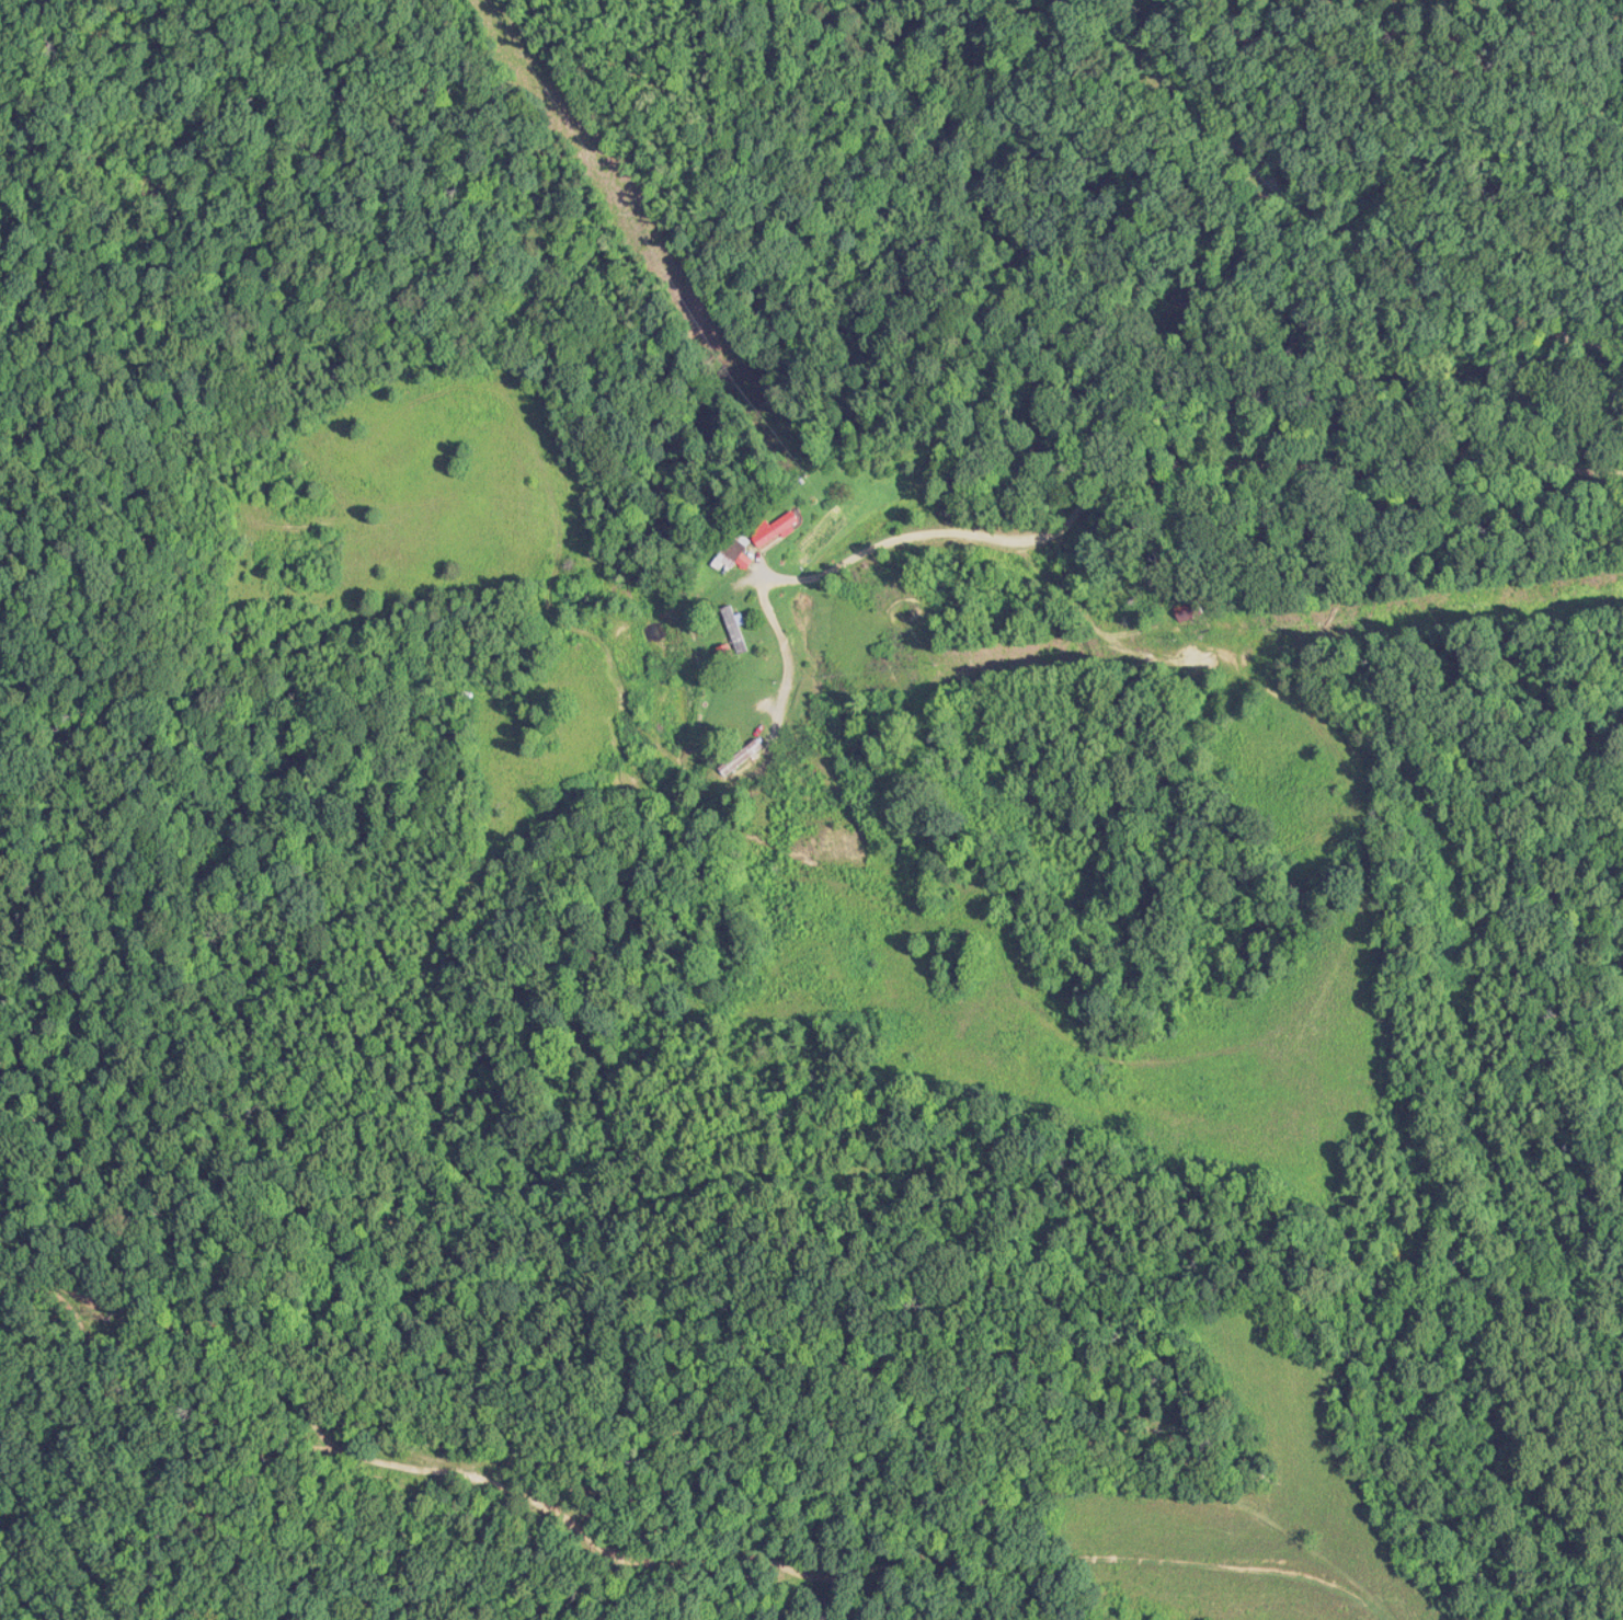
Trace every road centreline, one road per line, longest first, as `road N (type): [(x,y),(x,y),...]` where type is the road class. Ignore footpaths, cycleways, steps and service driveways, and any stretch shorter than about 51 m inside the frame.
road 1 (residential): [(1622,496),(1487,484),(1284,503),(1151,489),(1061,555),(1020,570),(948,549),(880,581),(792,605),(767,601)]
road 2 (residential): [(1622,308),(1563,266),(1384,182),(1151,0)]

